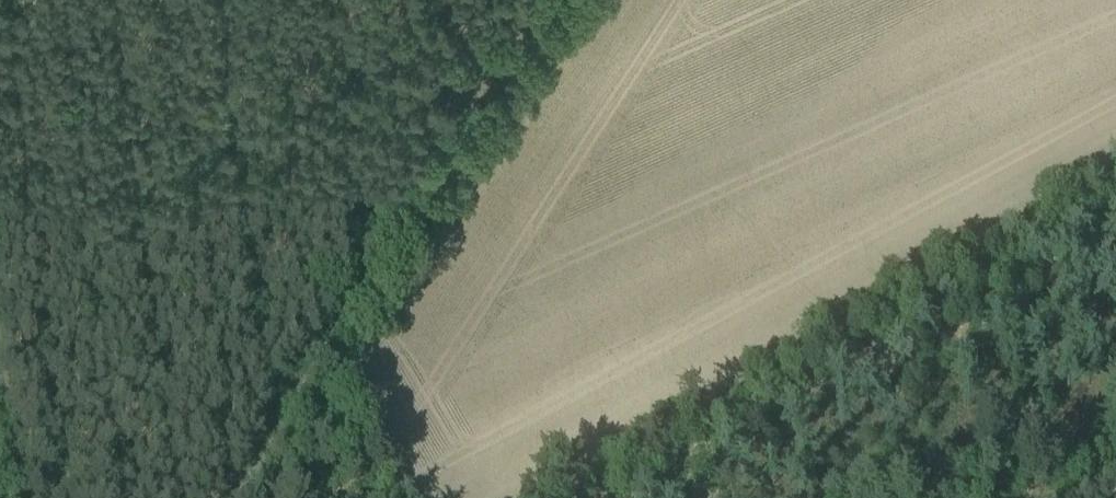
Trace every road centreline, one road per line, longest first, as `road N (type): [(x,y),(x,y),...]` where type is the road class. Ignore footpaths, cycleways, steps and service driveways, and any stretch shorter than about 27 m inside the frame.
road 1 (track): [(536,26),(156,185),(0,201)]
road 2 (track): [(230,497),(536,26)]

